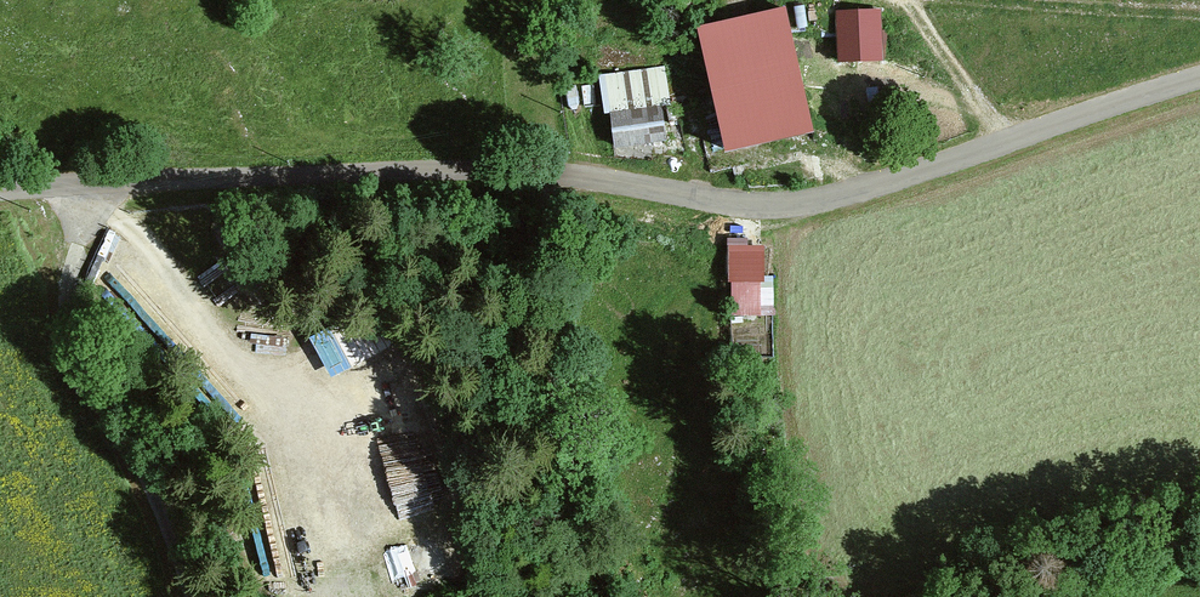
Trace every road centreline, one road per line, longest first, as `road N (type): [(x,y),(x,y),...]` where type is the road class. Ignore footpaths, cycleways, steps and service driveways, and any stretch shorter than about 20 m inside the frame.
road 1 (residential): [(0,194),(333,166),(560,175),(784,205),(819,201),(1199,79)]
road 2 (track): [(86,187),(68,333),(168,519),(192,596)]
road 3 (track): [(560,175),(568,429),(606,596)]

